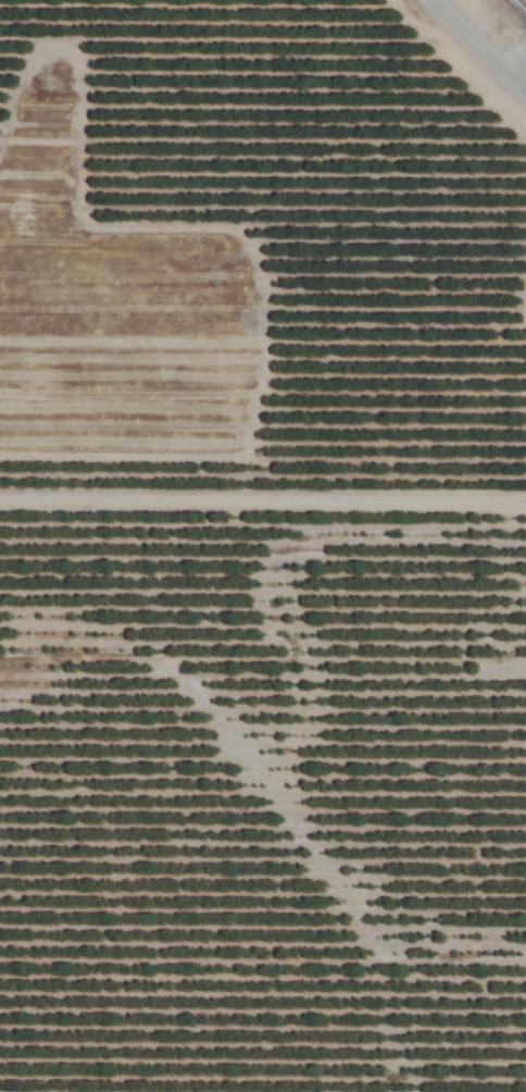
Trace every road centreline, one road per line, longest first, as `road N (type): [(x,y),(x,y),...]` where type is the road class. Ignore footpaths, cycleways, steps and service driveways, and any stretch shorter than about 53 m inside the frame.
road 1 (secondary): [(525,98),(429,0)]

